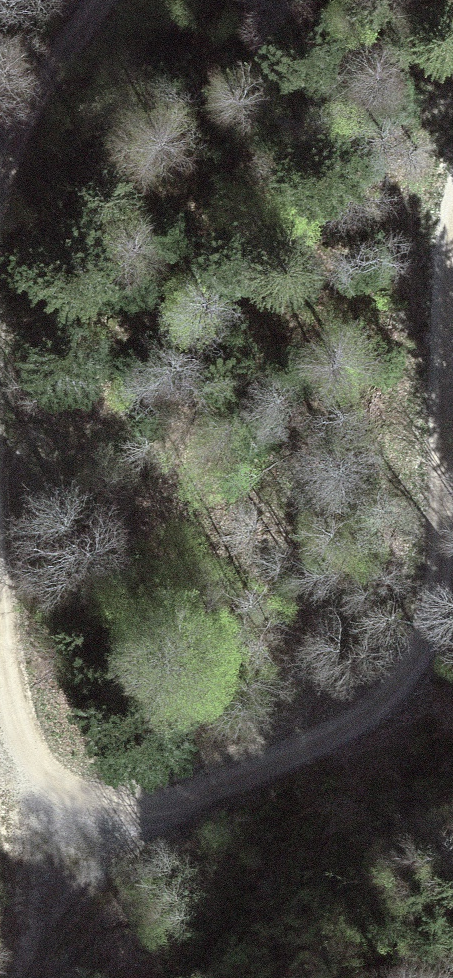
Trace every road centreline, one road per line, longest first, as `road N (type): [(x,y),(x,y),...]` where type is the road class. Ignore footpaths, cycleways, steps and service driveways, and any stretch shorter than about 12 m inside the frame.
road 1 (track): [(452,240),(434,582),(424,631),(403,672),(367,706),(315,737),(185,792),(86,795),(54,777),(14,712),(0,611)]
road 2 (track): [(0,169),(27,103),(93,0)]
road 3 (track): [(20,977),(86,795)]

